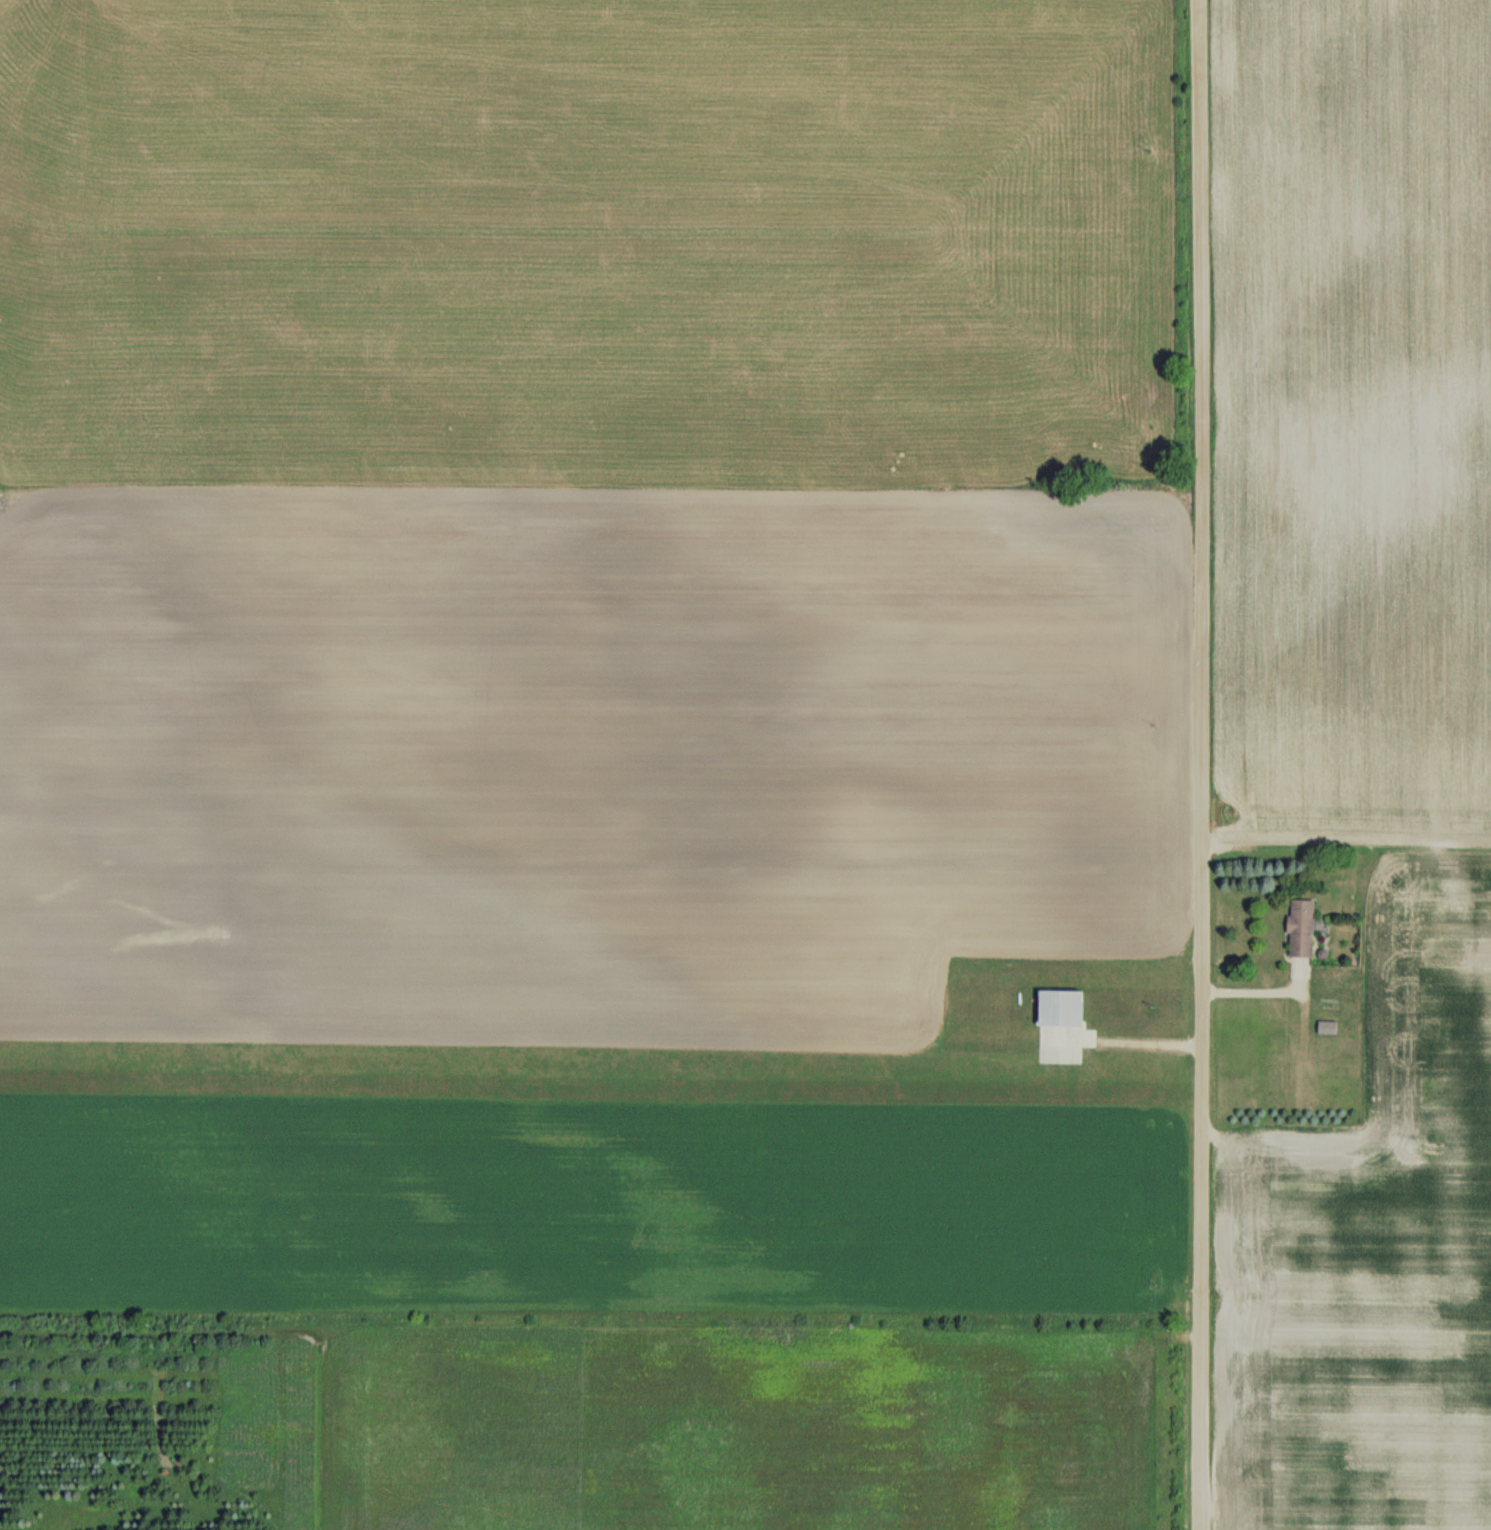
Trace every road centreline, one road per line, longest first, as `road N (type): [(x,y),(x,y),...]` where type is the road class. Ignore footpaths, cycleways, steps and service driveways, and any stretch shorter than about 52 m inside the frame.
road 1 (residential): [(1205,1529),(1204,0)]

